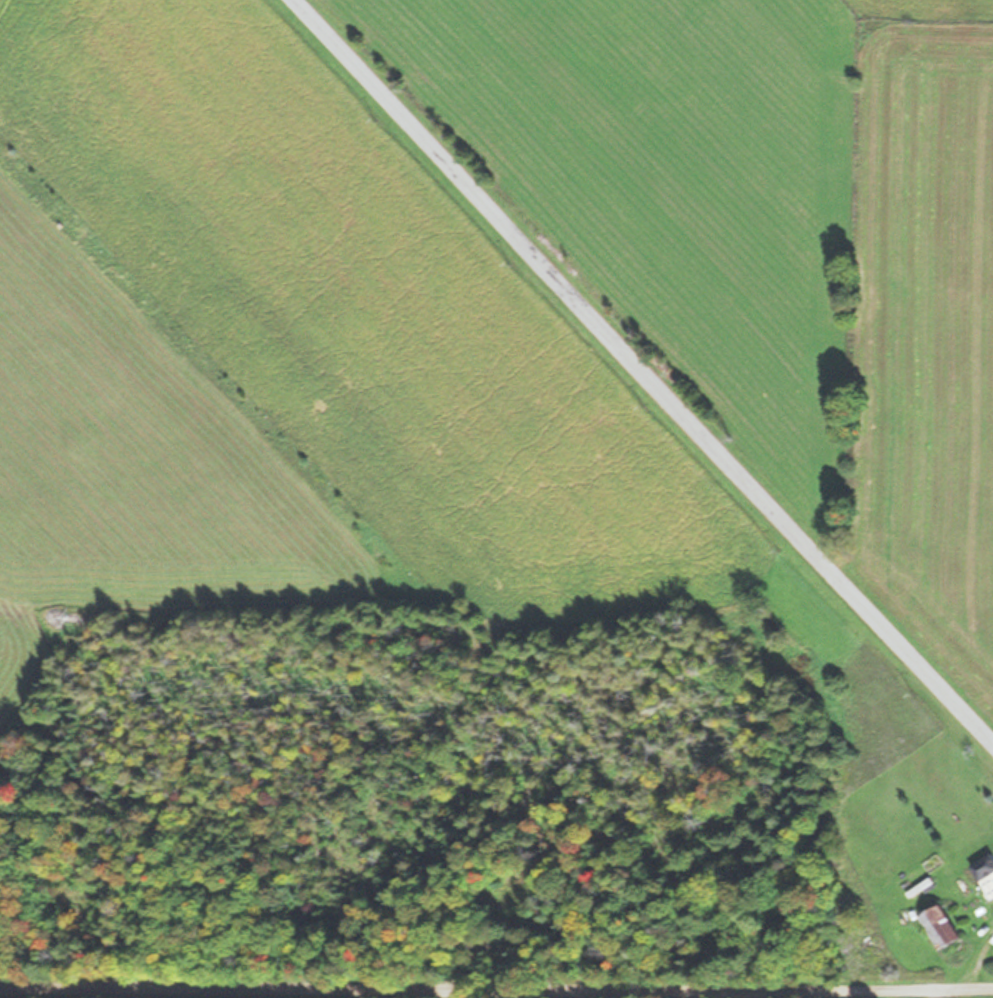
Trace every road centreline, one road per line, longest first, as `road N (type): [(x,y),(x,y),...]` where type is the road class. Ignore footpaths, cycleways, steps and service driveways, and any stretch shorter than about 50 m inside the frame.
road 1 (residential): [(992,740),(288,0)]
road 2 (residential): [(0,996),(992,992)]

